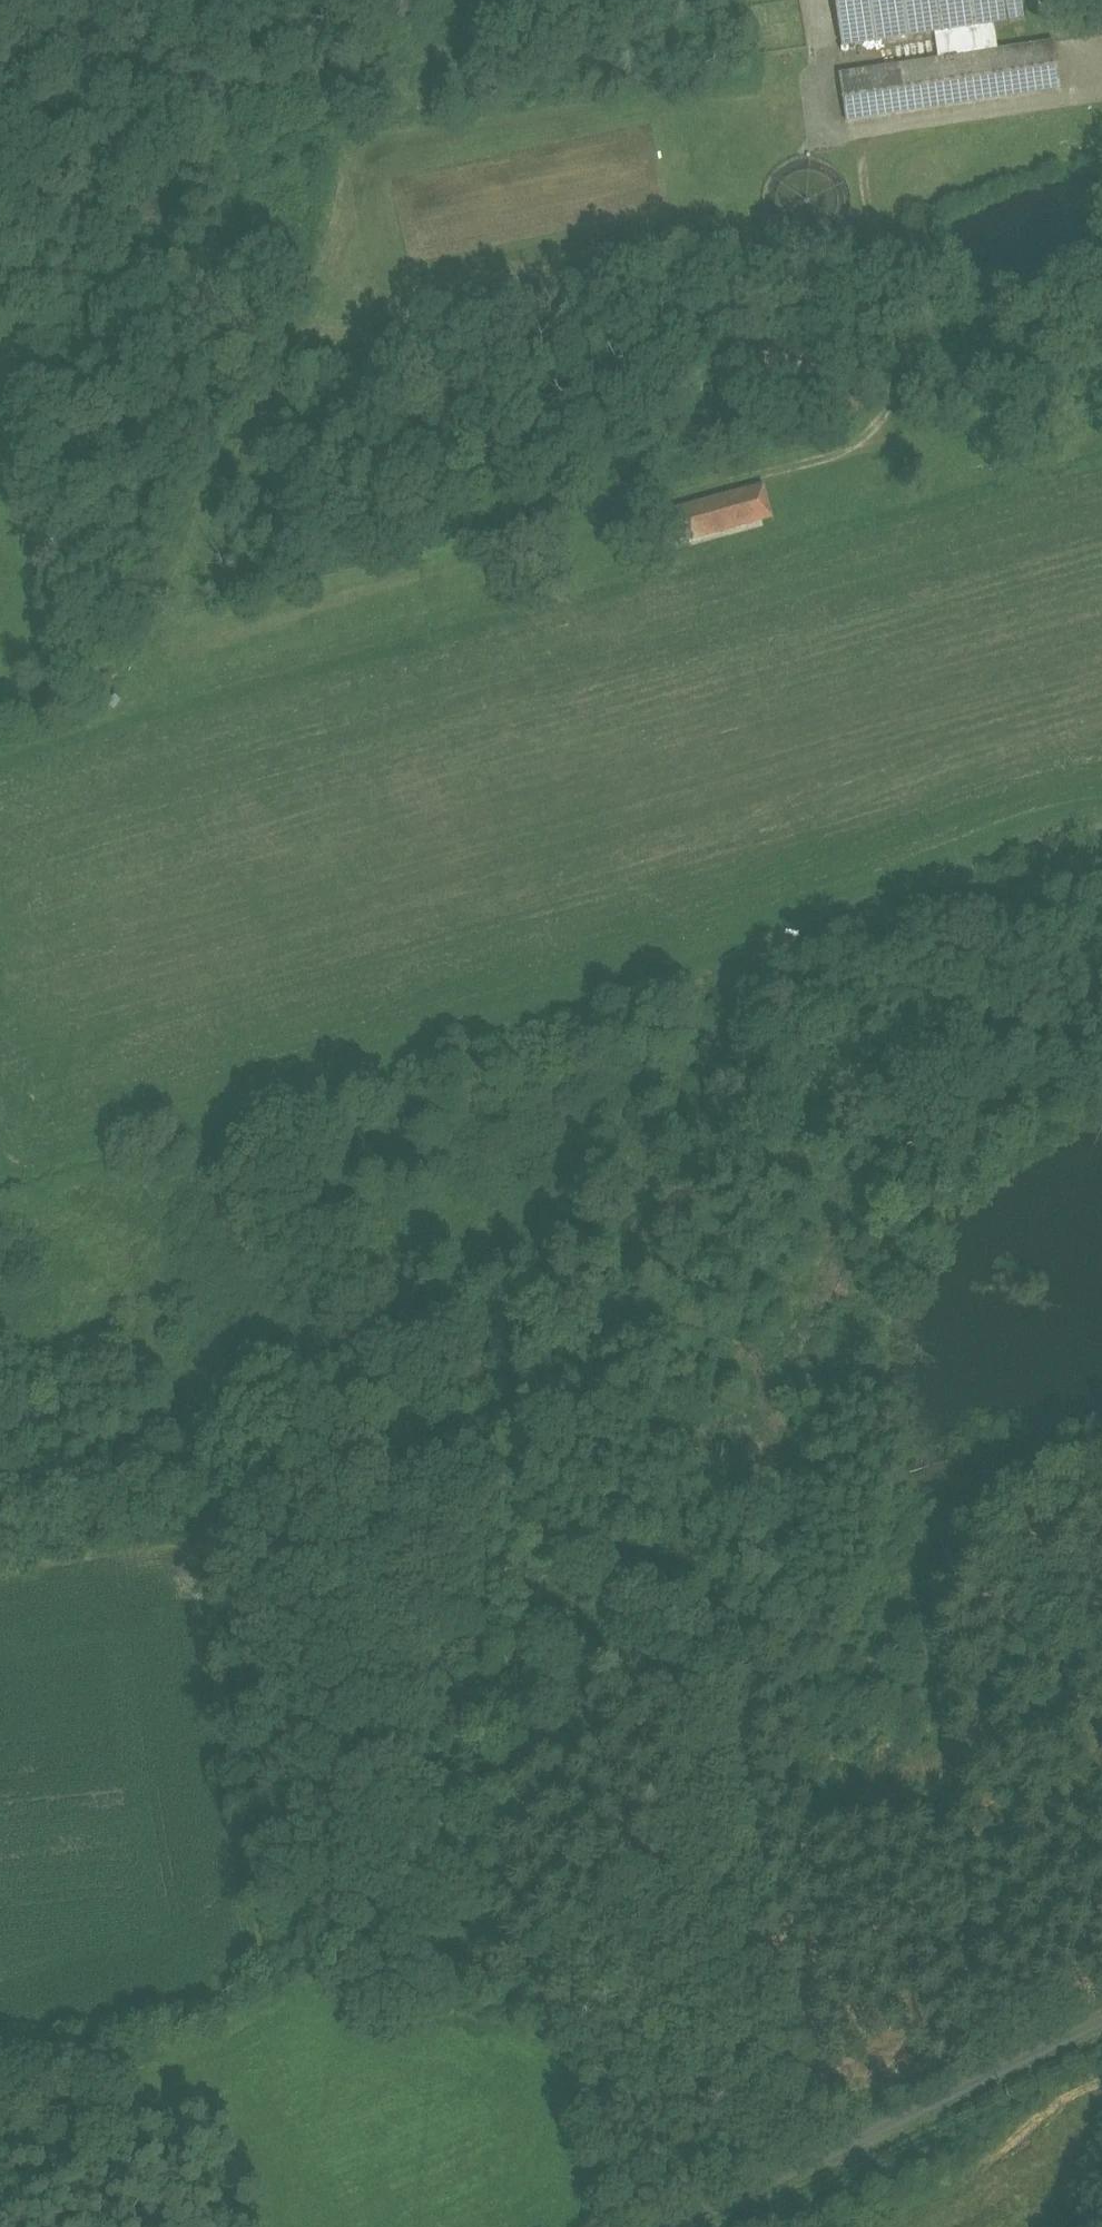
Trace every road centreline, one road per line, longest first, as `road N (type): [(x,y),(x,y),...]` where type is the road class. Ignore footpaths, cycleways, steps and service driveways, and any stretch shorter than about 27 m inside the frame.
road 1 (track): [(1101,96),(875,132),(855,158),(854,193),(893,338),(893,379),(875,426),(847,454),(181,649)]
road 2 (unclassified): [(1101,2019),(686,2226)]
road 3 (track): [(875,426),(915,439),(1046,415),(1101,422)]

